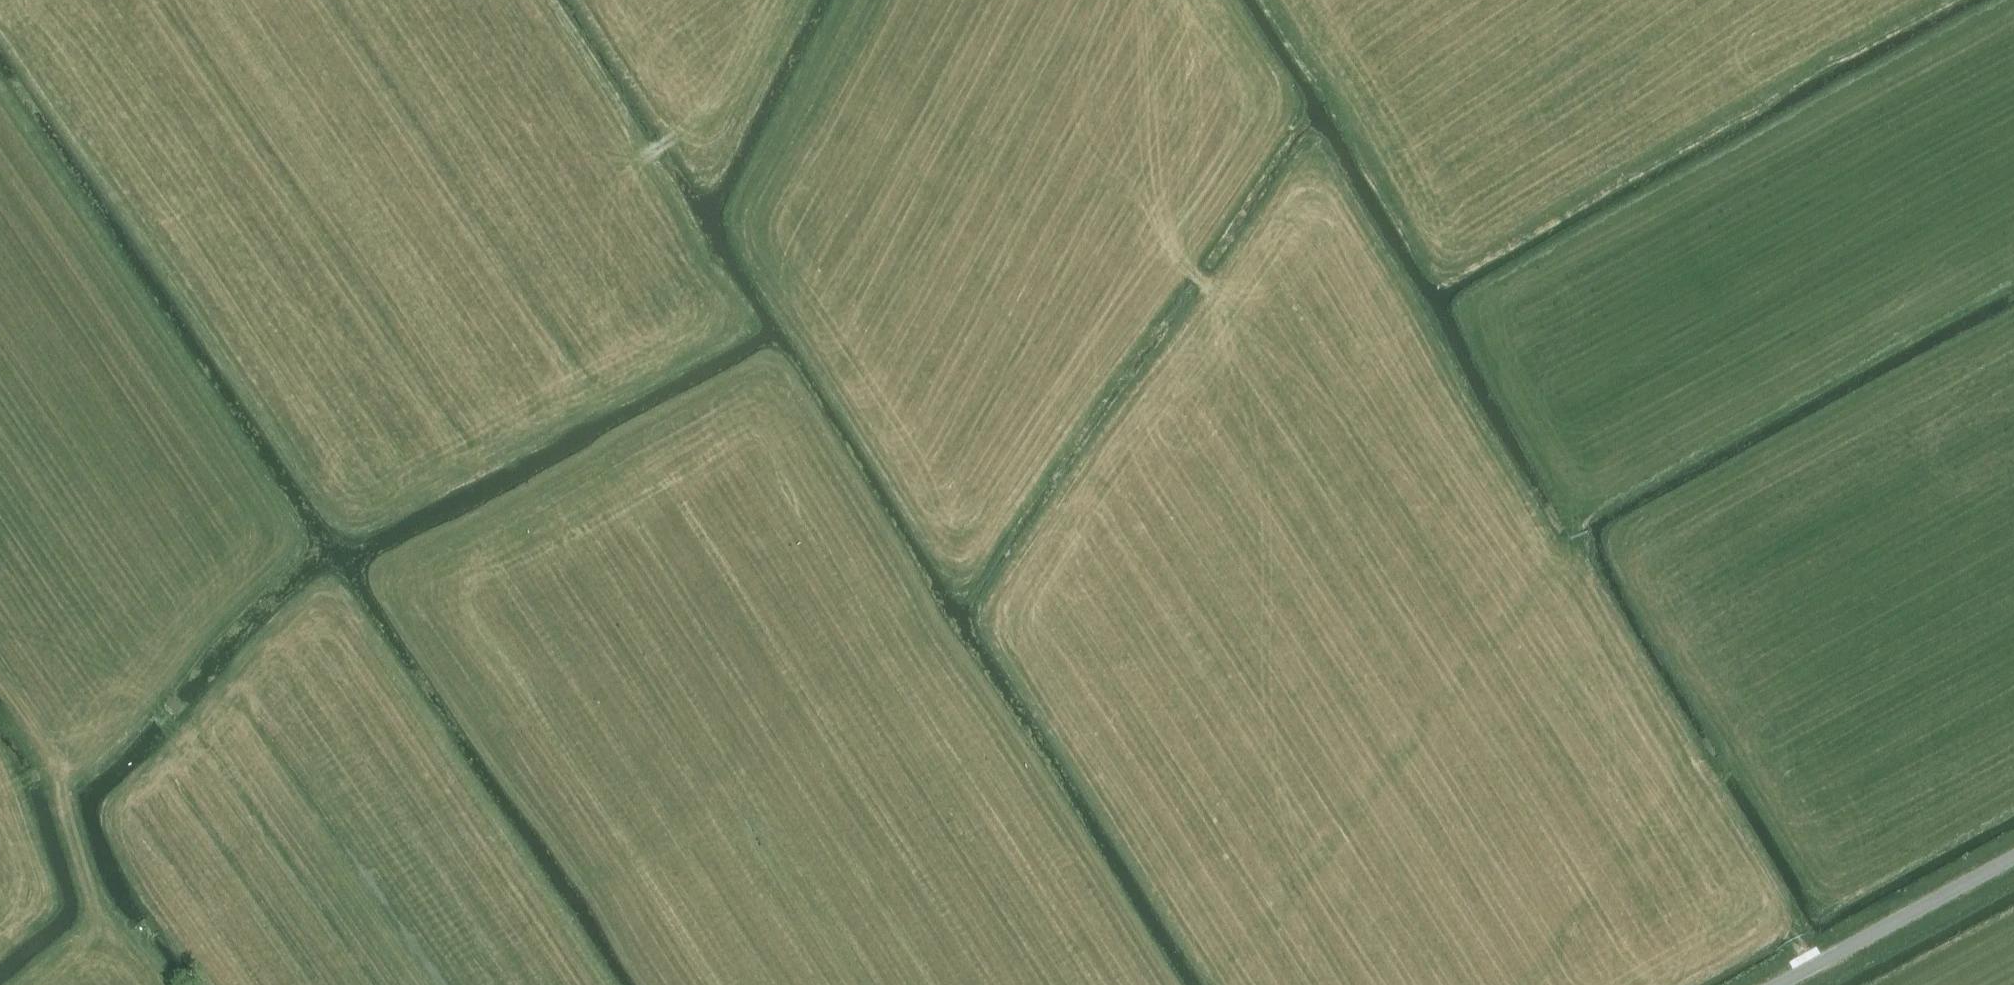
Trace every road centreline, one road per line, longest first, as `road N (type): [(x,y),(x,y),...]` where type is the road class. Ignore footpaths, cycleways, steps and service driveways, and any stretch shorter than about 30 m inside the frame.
road 1 (unclassified): [(2013,865),(1791,984)]

